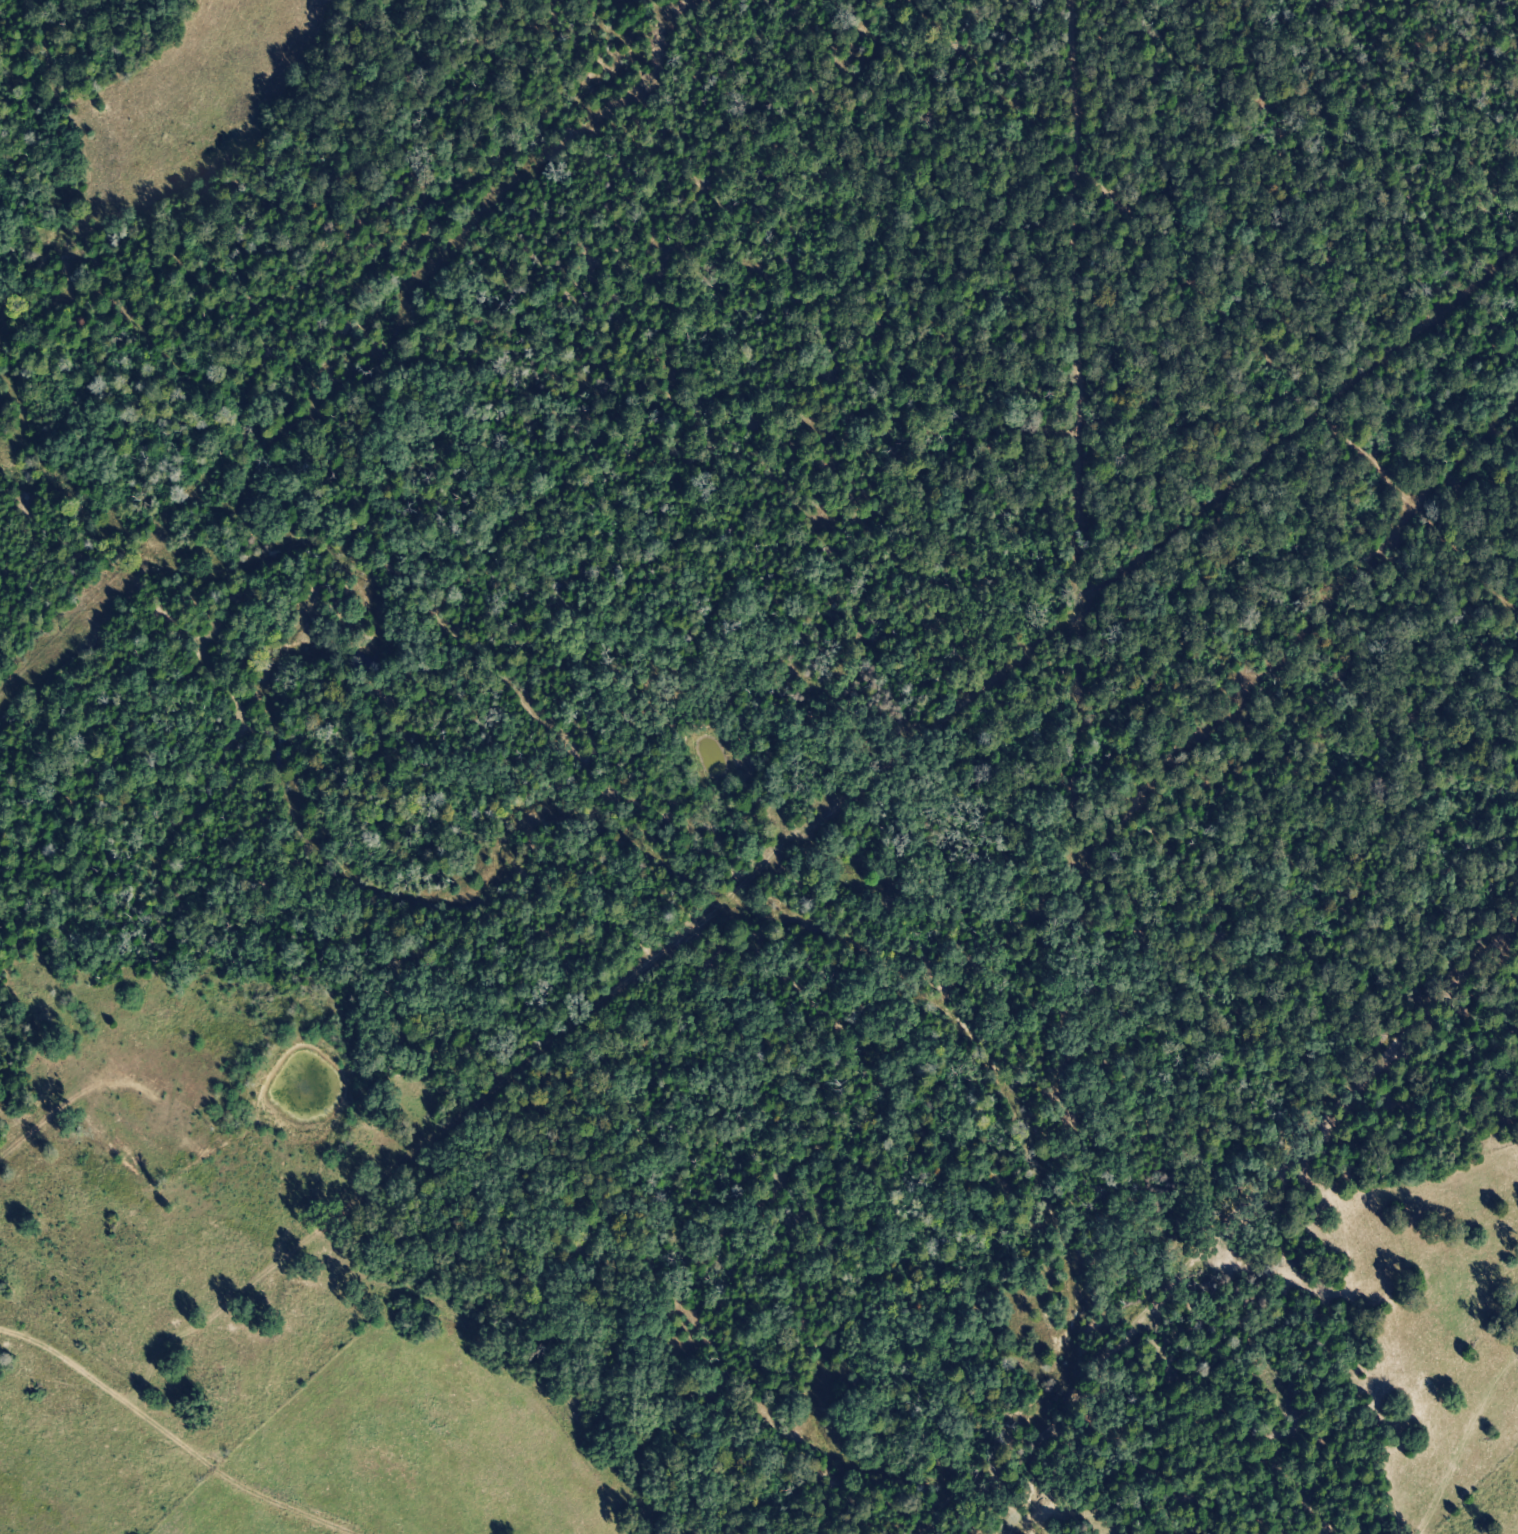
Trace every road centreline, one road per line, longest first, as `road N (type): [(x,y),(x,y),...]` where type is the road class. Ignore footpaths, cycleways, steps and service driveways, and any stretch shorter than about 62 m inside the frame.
road 1 (residential): [(119,1077),(0,1156)]

